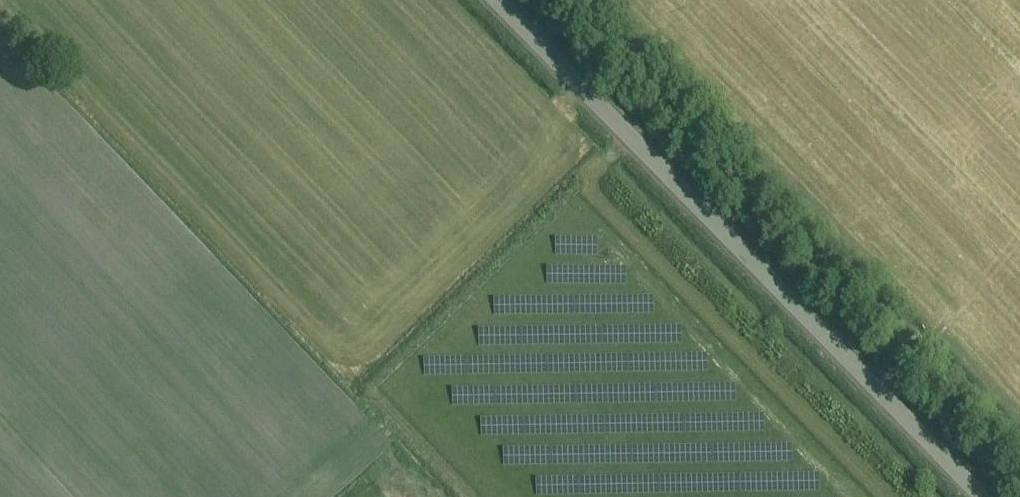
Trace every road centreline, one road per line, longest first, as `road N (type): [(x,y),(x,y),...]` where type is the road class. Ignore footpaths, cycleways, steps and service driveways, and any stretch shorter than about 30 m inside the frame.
road 1 (unclassified): [(981,496),(499,0)]

